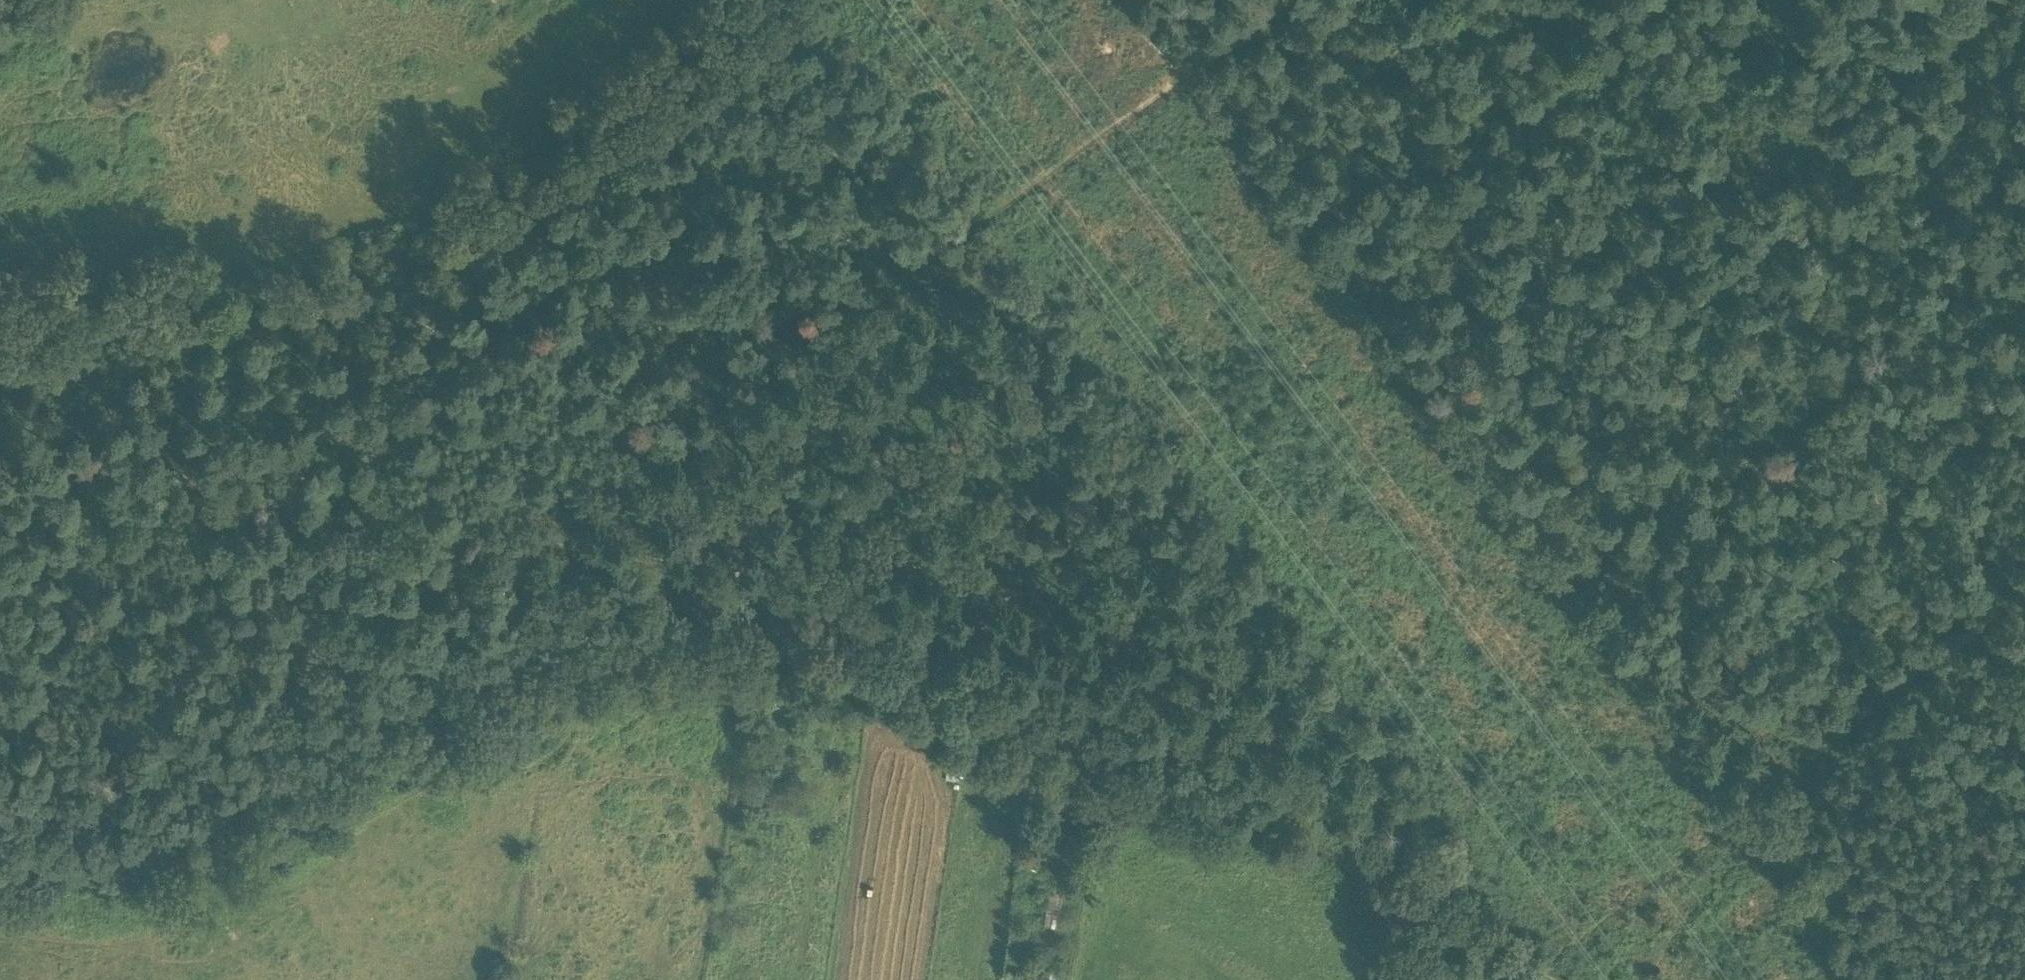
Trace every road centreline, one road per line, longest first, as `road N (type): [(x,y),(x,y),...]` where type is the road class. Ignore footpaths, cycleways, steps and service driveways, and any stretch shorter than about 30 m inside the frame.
road 1 (track): [(221,804),(255,758),(308,529),(324,500)]

